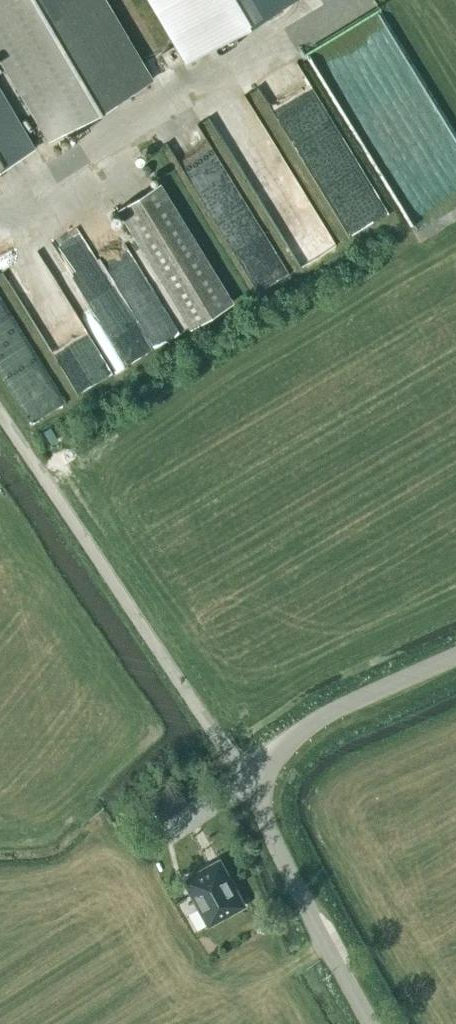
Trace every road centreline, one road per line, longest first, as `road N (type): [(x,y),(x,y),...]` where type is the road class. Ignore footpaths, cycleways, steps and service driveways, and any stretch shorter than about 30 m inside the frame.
road 1 (unclassified): [(261,783),(228,755),(0,412)]
road 2 (unclassified): [(369,1023),(266,828),(261,783)]
road 3 (unclassified): [(261,783),(281,752),(312,726),(455,660)]

